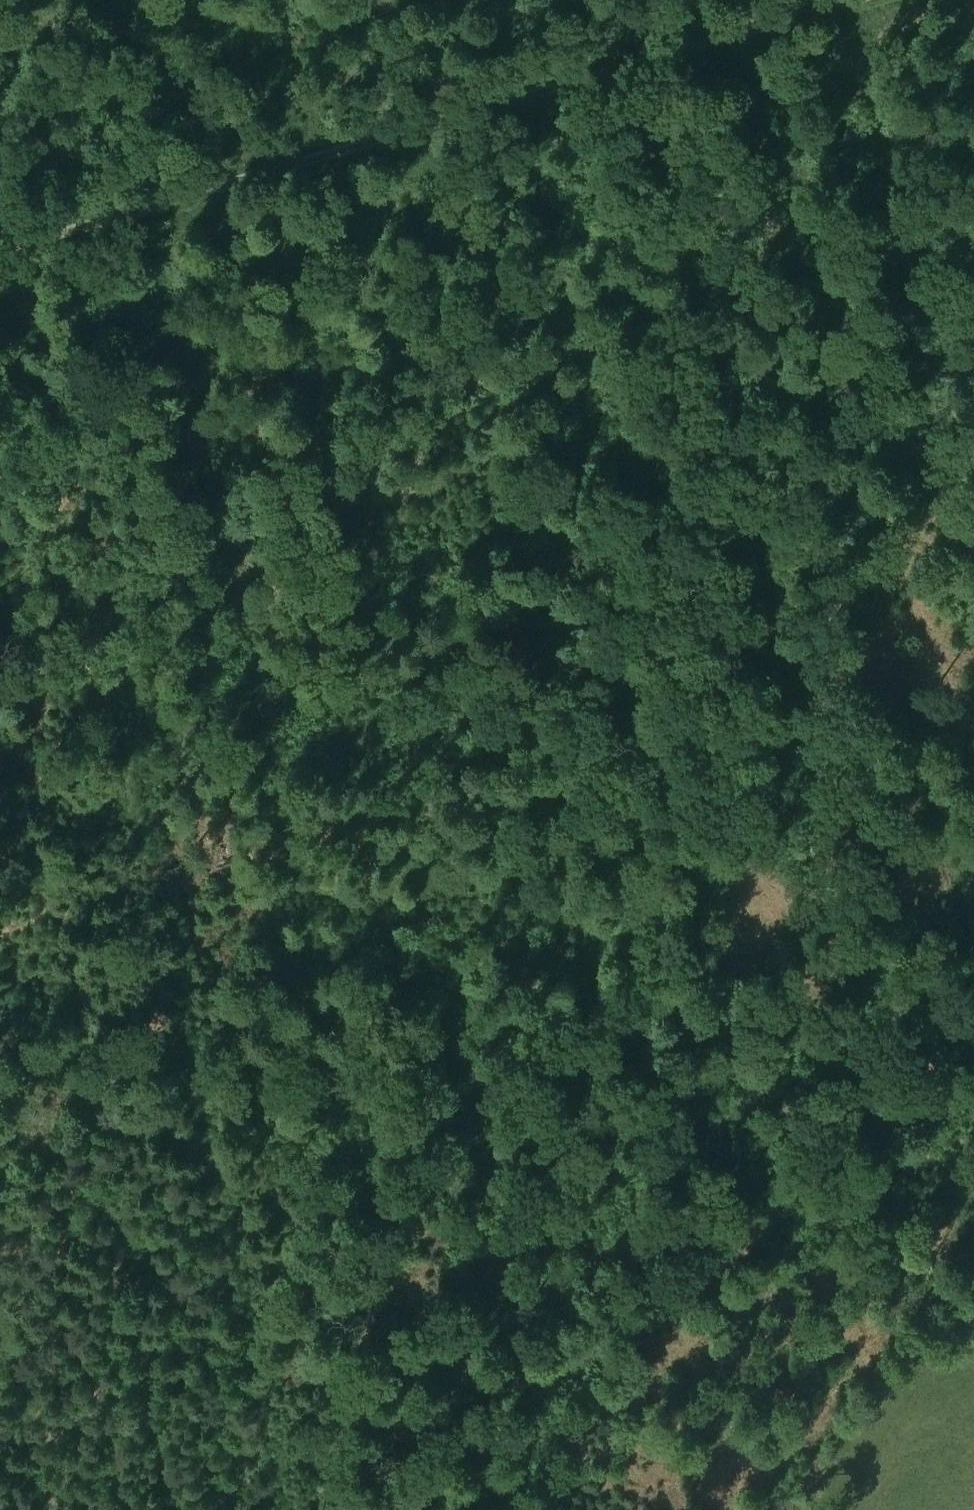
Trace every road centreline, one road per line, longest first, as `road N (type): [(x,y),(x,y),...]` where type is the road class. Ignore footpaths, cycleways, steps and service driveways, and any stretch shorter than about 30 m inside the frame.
road 1 (track): [(732,0),(973,949)]
road 2 (track): [(849,0),(0,246)]

